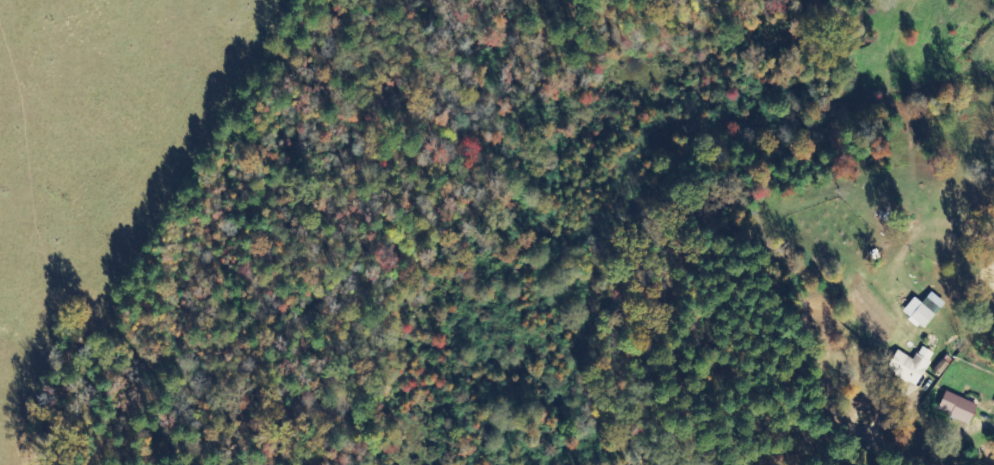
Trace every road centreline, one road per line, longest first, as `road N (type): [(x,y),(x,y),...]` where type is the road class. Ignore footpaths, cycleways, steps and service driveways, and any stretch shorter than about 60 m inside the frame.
road 1 (residential): [(928,464),(857,435),(841,419),(828,302)]

